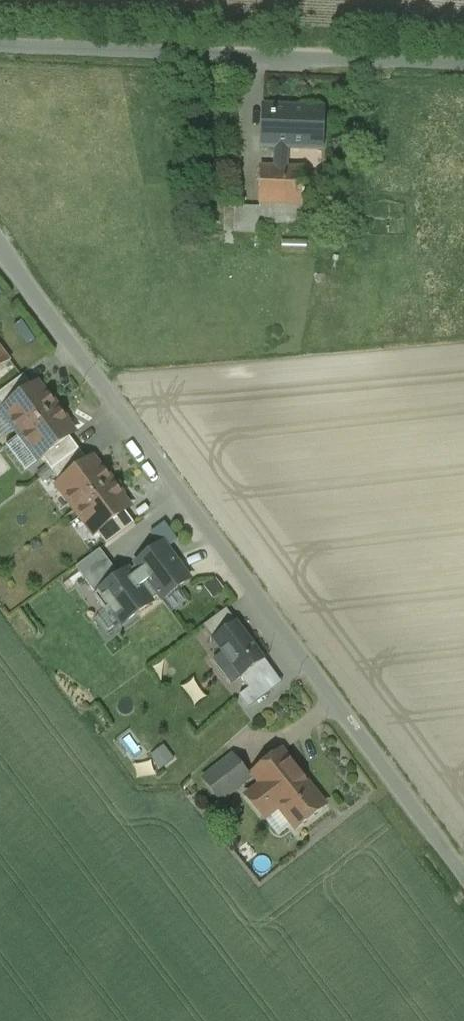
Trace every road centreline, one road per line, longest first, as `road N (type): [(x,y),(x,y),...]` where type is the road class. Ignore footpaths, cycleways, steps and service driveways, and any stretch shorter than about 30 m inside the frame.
road 1 (unclassified): [(0,255),(463,882)]
road 2 (unclassified): [(0,47),(463,67)]

